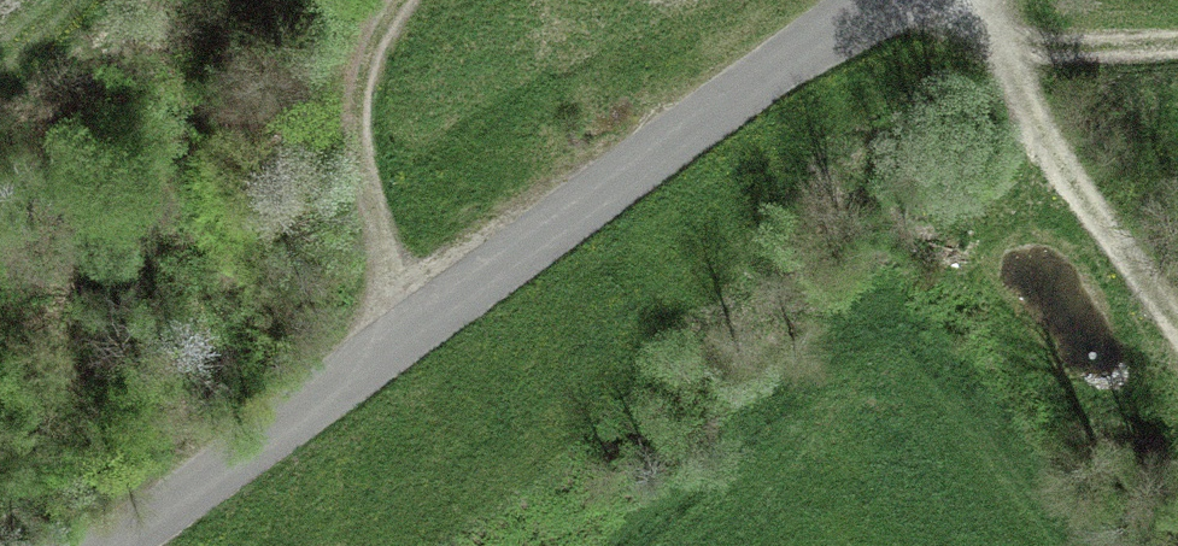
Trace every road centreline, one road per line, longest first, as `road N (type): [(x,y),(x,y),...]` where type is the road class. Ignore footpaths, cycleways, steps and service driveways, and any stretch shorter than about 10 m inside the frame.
road 1 (unclassified): [(111,545),(887,0)]
road 2 (track): [(971,0),(1046,151),(1177,327)]
road 3 (track): [(378,0),(344,46),(349,162),(378,359)]
road 4 (track): [(997,40),(1077,50),(1177,43)]

